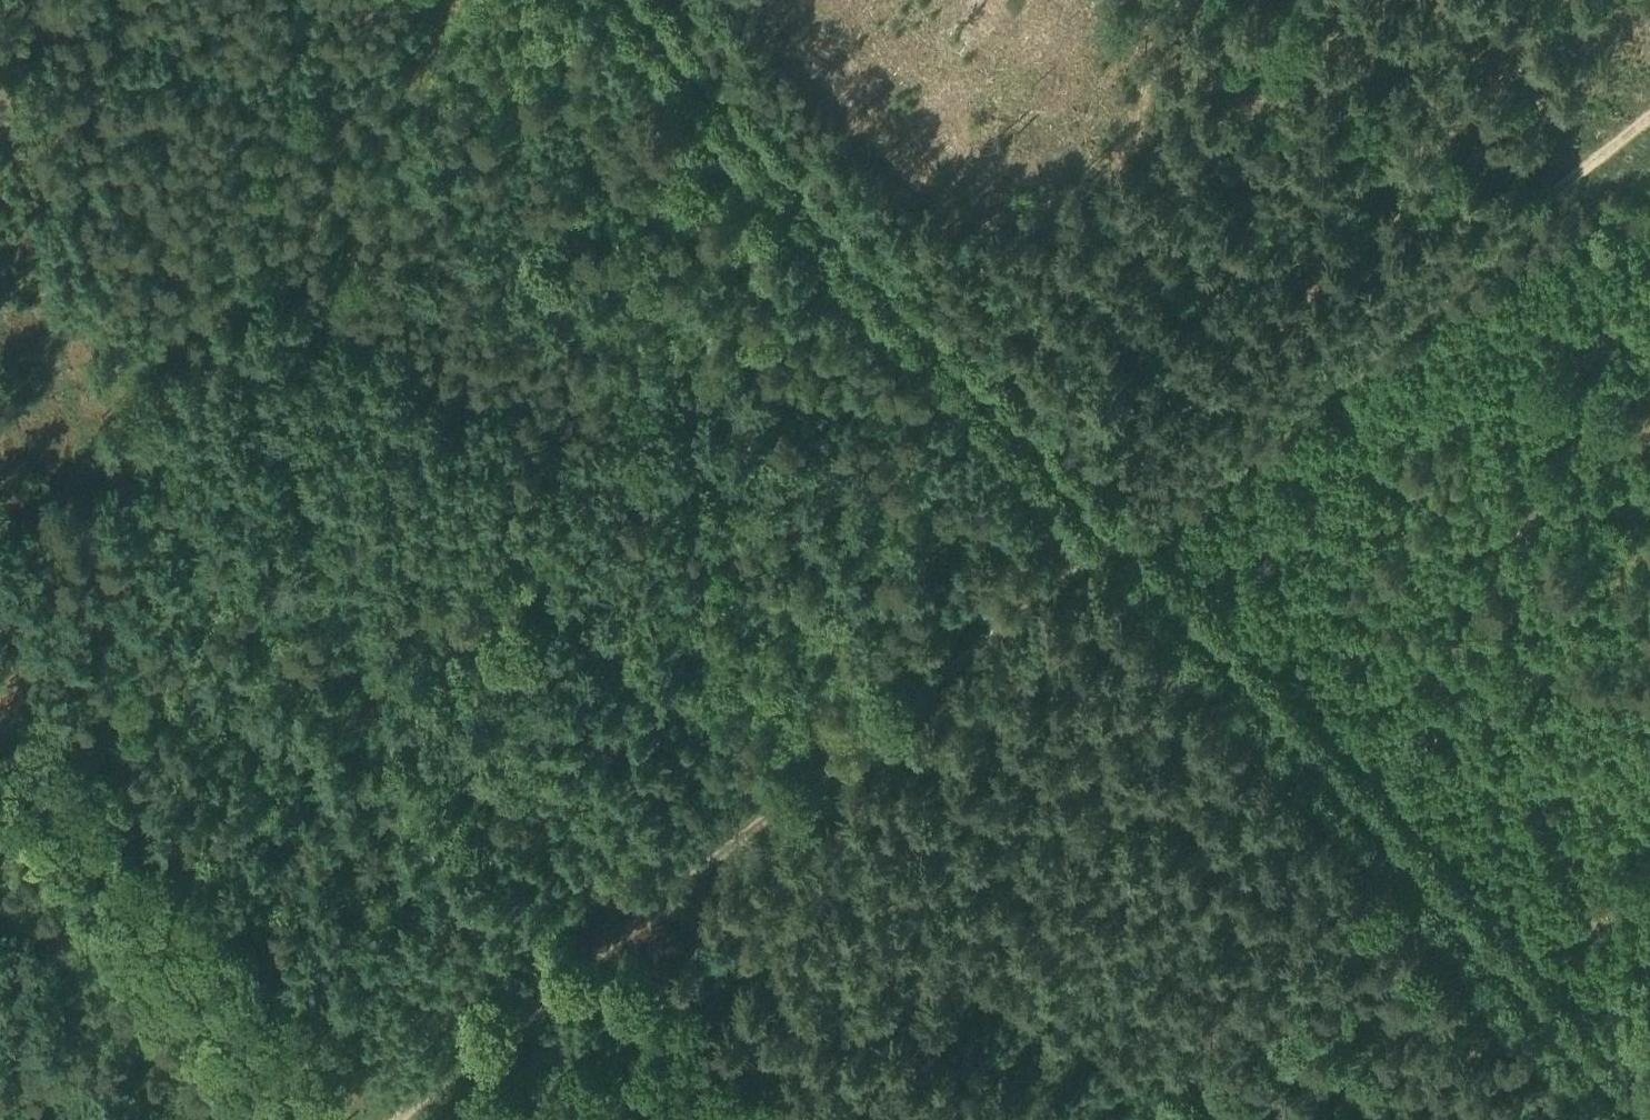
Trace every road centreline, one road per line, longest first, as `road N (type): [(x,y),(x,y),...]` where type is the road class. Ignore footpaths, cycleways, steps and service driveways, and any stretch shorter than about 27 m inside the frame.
road 1 (track): [(393,1119),(1649,116)]
road 2 (track): [(630,0),(1643,1119)]

